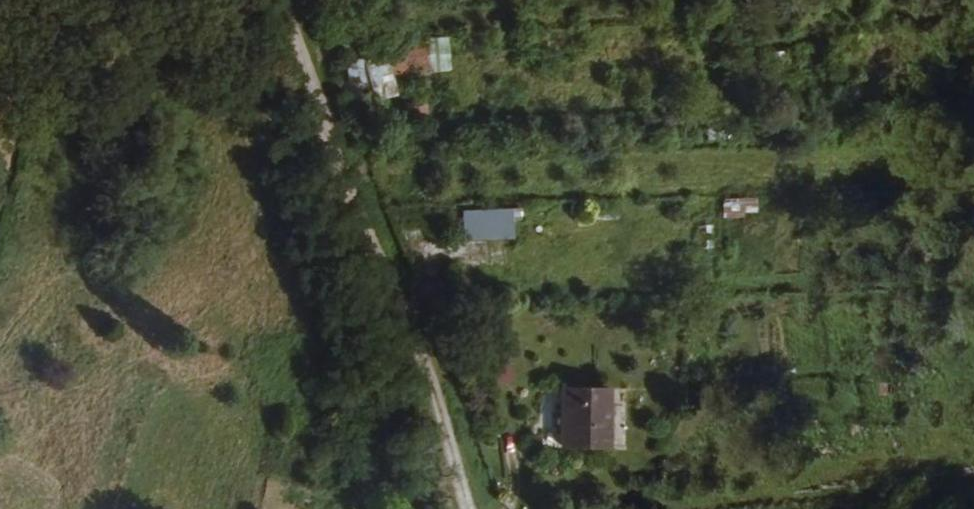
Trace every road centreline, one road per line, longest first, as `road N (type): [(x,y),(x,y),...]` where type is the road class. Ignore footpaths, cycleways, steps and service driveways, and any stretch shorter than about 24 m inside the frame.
road 1 (track): [(470,508),(289,0)]

